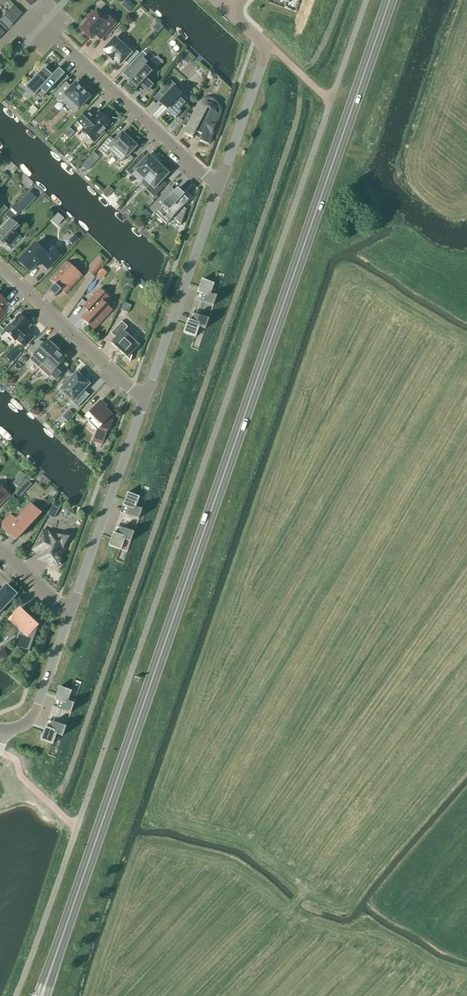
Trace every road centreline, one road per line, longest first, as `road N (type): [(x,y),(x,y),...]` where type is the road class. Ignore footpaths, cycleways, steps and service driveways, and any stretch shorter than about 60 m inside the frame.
road 1 (primary): [(45,985),(390,0)]
road 2 (residential): [(220,183),(32,14)]
road 3 (unclassified): [(146,398),(220,183)]
road 4 (unclassified): [(71,609),(146,398)]
road 5 (residential): [(146,398),(0,267)]
road 6 (unclassified): [(220,183),(263,61),(264,47),(230,12)]

